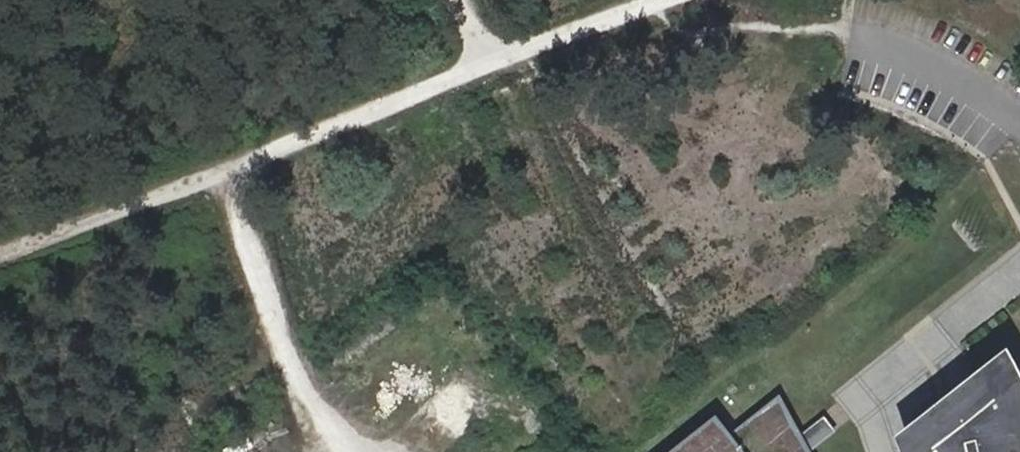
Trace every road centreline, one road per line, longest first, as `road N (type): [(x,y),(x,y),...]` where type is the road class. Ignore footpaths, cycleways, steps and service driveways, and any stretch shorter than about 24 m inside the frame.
road 1 (track): [(661,0),(493,59),(0,262)]
road 2 (track): [(658,1),(680,29),(712,39),(848,37)]

